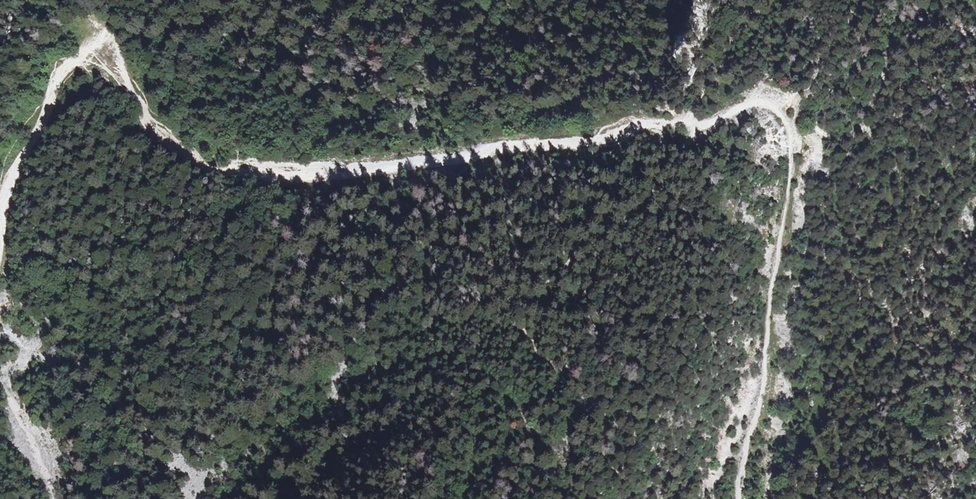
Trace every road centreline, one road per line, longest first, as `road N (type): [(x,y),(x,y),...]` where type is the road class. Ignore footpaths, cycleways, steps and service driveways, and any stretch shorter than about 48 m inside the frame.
road 1 (track): [(692,125),(645,124),(613,138),(266,175),(177,146),(149,123),(108,59),(91,54)]
road 2 (track): [(692,125),(766,102),(792,126),(792,174),(736,498)]
road 3 (track): [(91,54),(73,58),(58,77),(15,170),(0,237)]

